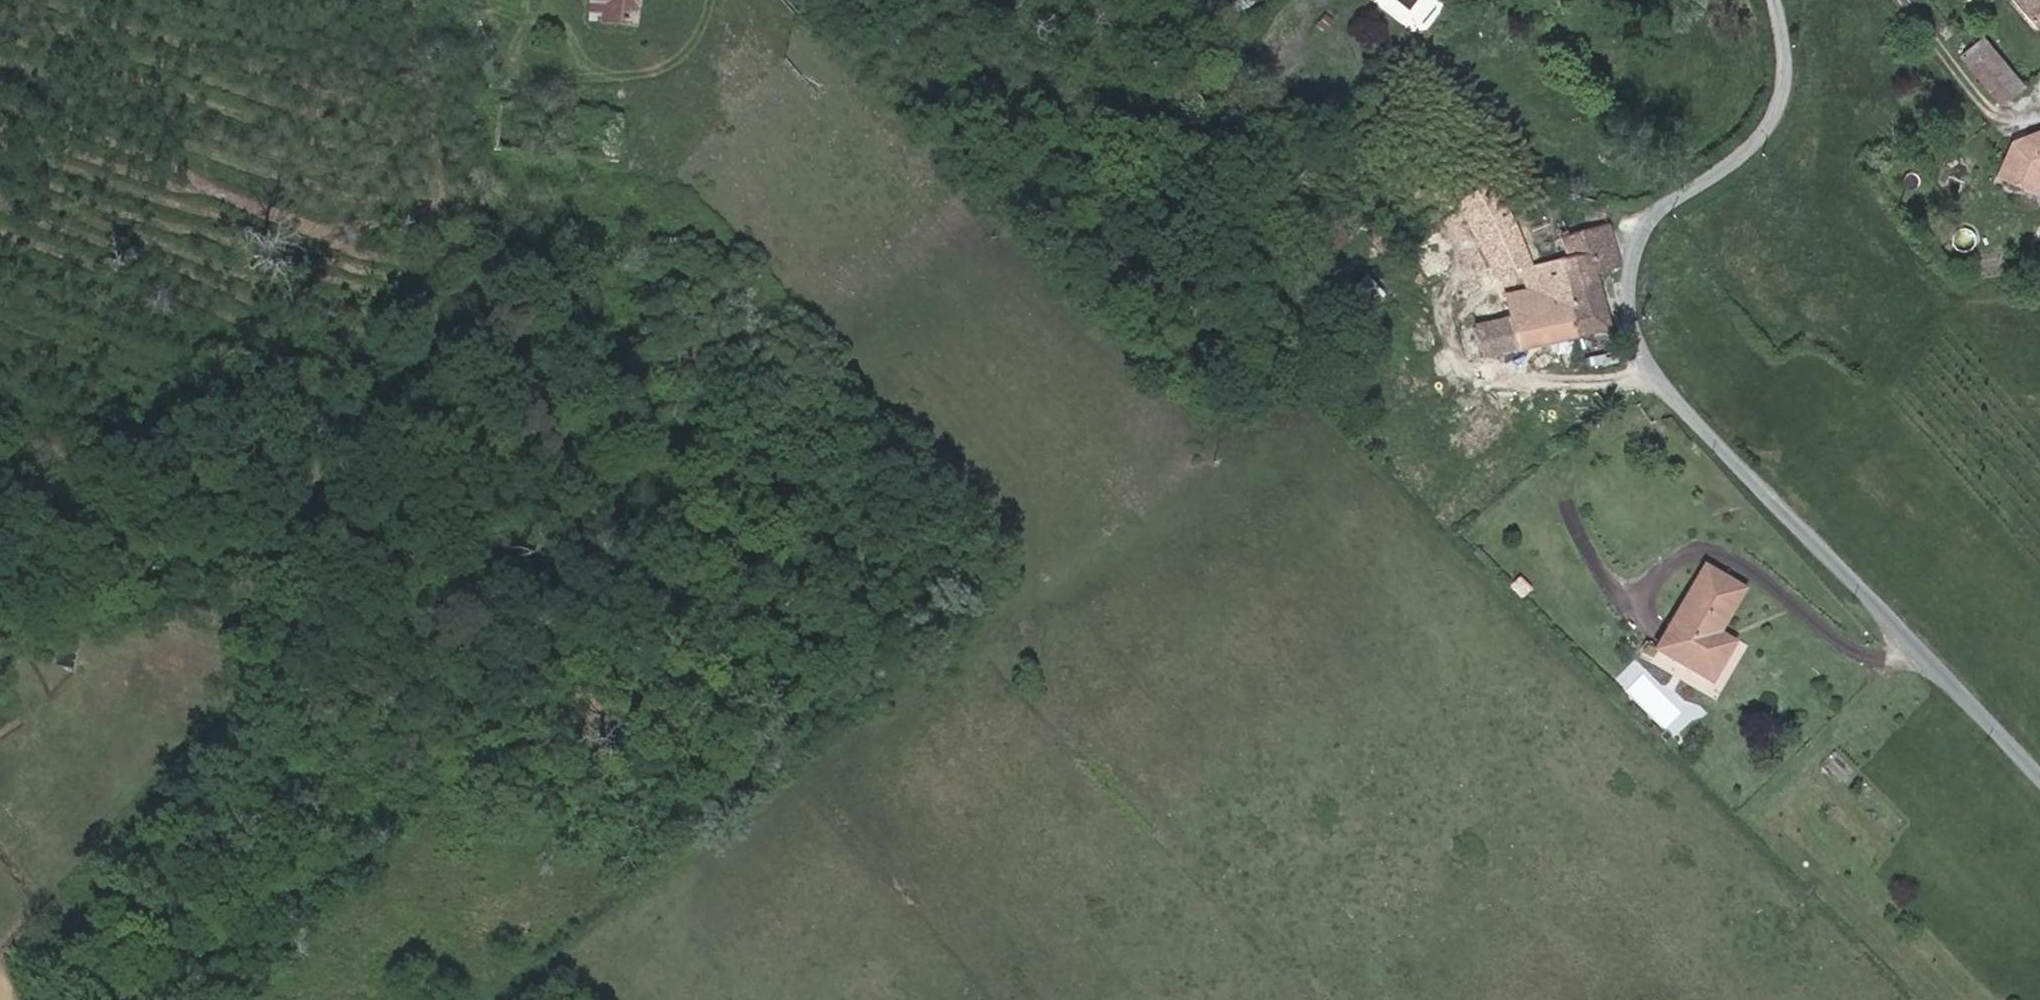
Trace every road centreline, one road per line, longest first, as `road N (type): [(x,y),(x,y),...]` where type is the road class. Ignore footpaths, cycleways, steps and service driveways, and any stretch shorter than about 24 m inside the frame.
road 1 (unclassified): [(2039,767),(1666,374),(1641,312),(1652,238),(1758,144),(1792,78),(1779,0)]

